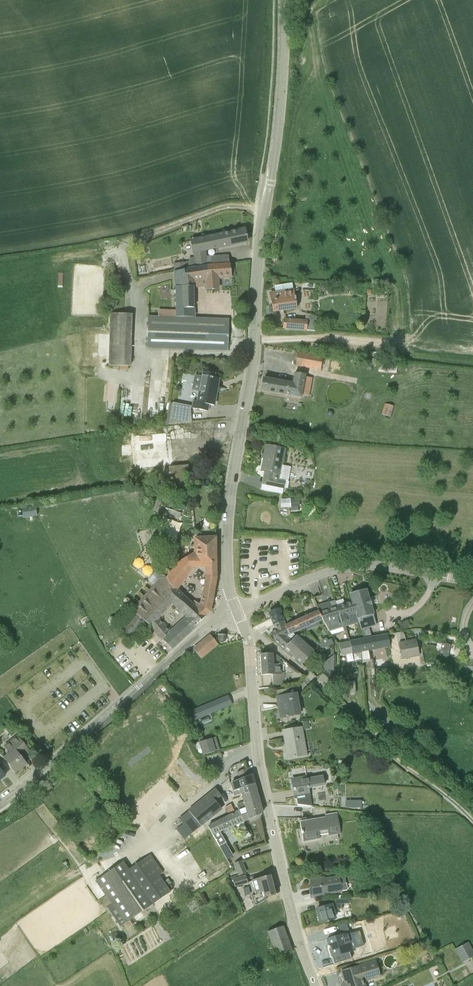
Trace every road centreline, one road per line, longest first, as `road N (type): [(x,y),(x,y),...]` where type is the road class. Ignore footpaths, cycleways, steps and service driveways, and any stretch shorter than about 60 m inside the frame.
road 1 (tertiary): [(238,612),(227,582),(227,525),(253,364),(283,0)]
road 2 (tertiary): [(315,985),(264,796),(249,646),(238,612)]
road 3 (unclassified): [(0,804),(205,630),(238,612)]
road 4 (track): [(472,821),(390,756),(317,682),(246,632)]
road 5 (unclassified): [(238,612),(348,567),(472,582)]

